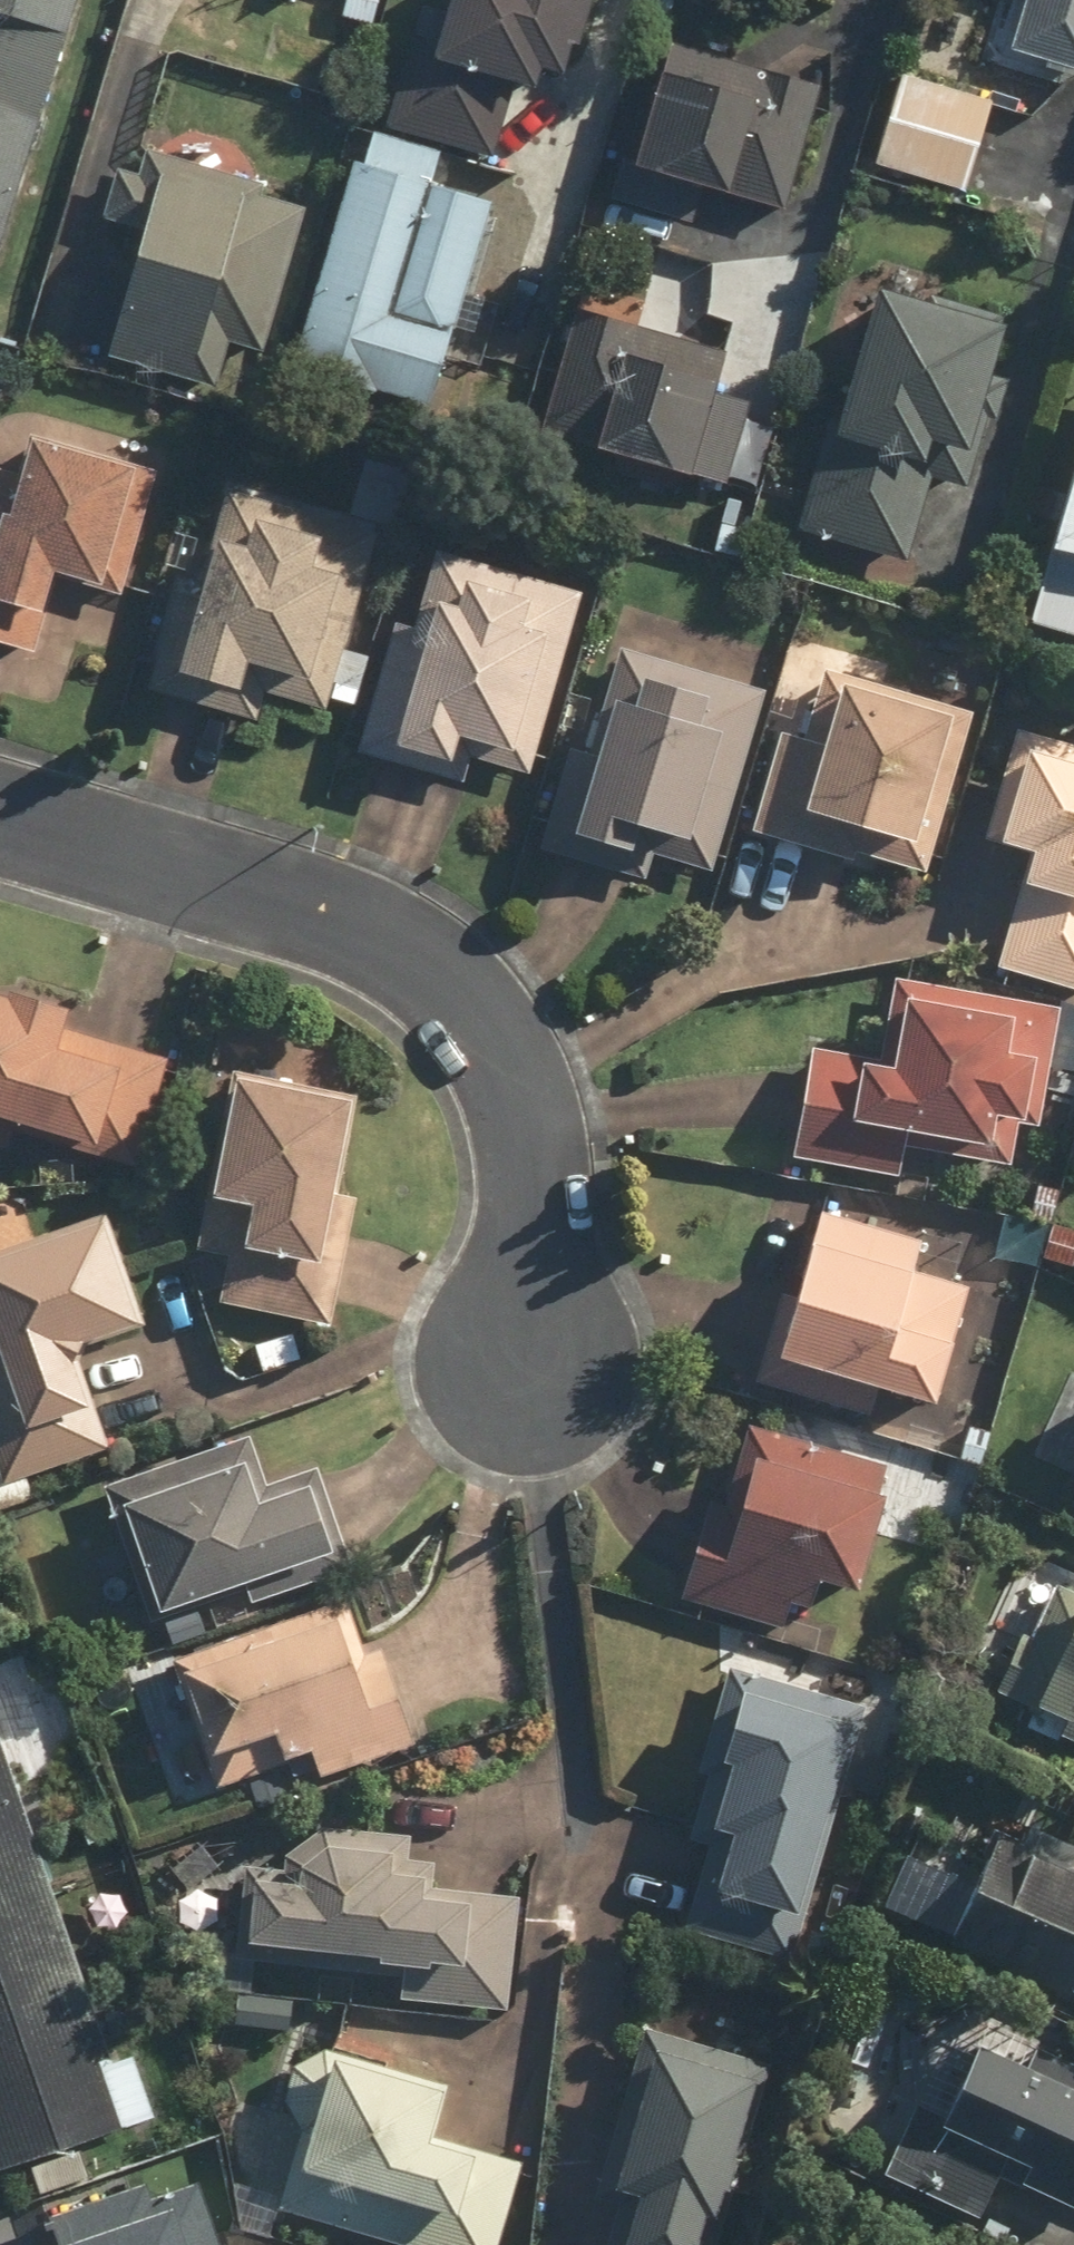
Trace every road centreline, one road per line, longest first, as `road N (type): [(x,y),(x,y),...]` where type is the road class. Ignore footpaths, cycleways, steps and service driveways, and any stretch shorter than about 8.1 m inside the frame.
road 1 (residential): [(545,1388),(546,1125),(477,1011),(365,910),(196,850),(0,805)]

